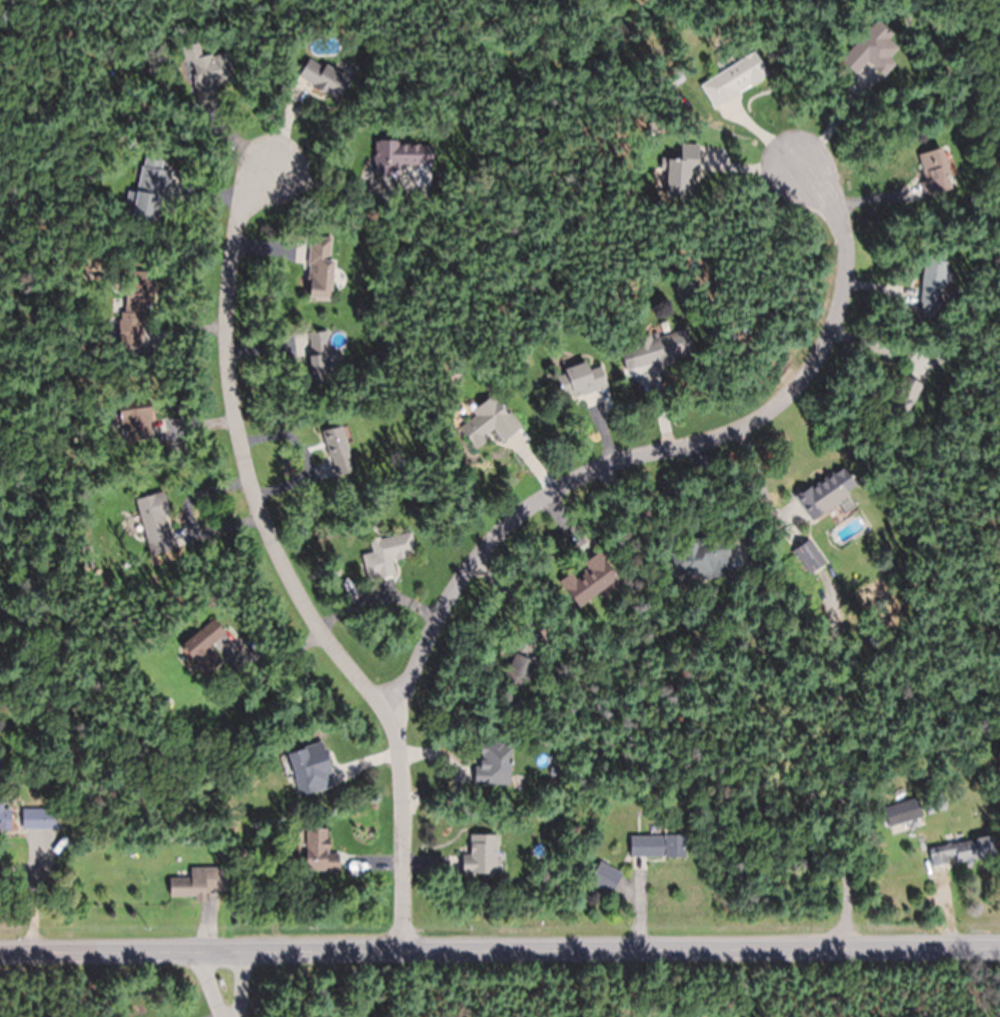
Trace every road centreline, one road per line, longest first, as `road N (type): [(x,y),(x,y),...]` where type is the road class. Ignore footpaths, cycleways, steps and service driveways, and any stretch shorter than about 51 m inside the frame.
road 1 (residential): [(396,722),(457,585),(488,542),(571,479),(754,425),(798,395),(836,335),(848,287),(834,213),(806,158)]
road 2 (residential): [(274,165),(243,193),(233,229),(237,427),(288,587),(396,722)]
road 3 (secondary): [(999,950),(403,951)]
road 4 (secondary): [(403,951),(0,955)]
road 5 (residential): [(396,722),(403,951)]

